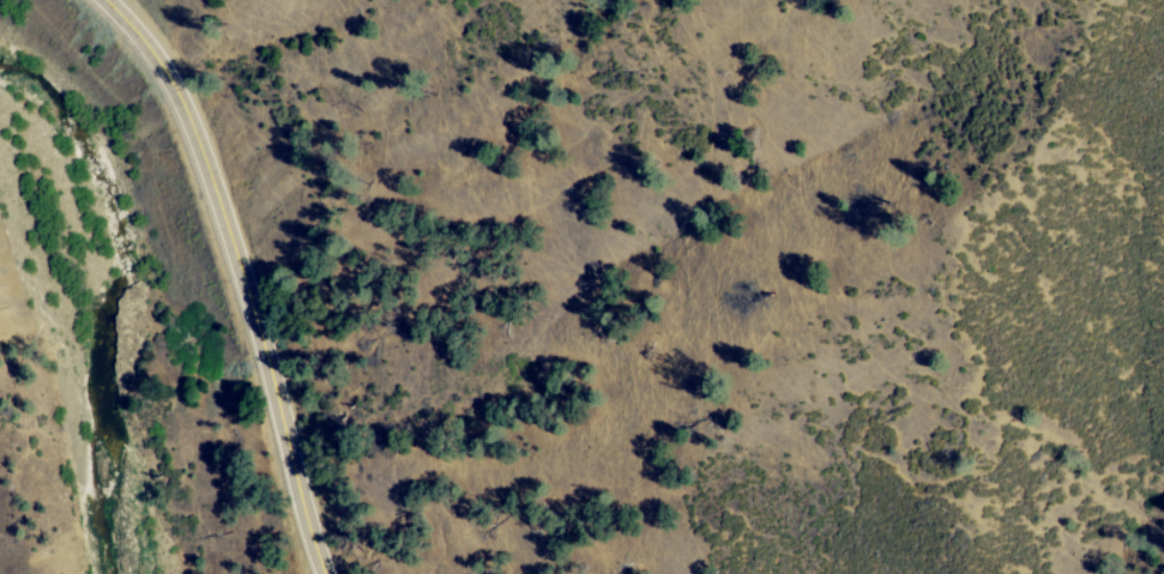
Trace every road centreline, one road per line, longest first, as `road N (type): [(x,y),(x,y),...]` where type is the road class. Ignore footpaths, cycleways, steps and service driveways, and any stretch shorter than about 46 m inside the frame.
road 1 (primary): [(321,573),(191,129),(155,64),(99,0)]

